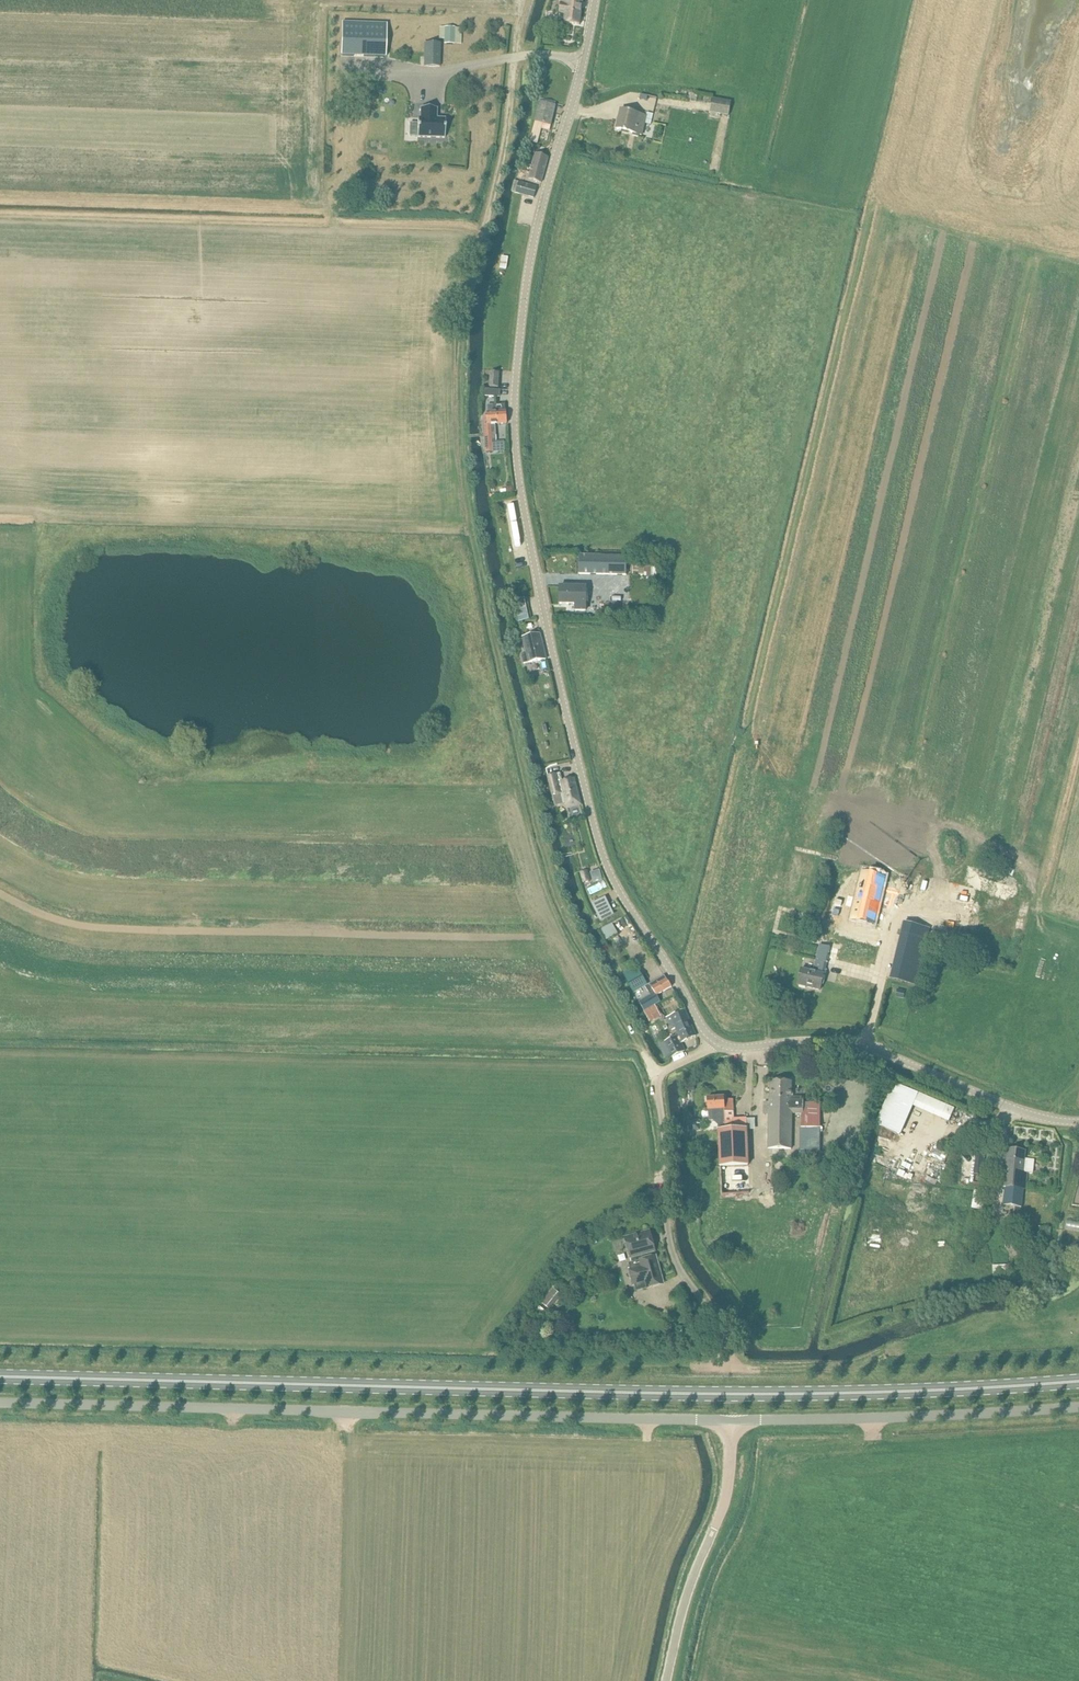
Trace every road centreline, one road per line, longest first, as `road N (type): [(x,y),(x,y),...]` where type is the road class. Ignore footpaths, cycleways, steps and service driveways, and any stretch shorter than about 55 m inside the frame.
road 1 (residential): [(715,1044),(605,864),(513,440),(529,260),(596,0)]
road 2 (primary): [(733,1396),(0,1377)]
road 3 (unclassified): [(733,1419),(0,1400)]
road 4 (residential): [(1078,1122),(1007,1106),(848,1044),(715,1044)]
road 5 (residential): [(733,1353),(730,1331),(690,1288),(675,1256),(667,1211),(661,1087),(669,1071),(715,1044)]
road 6 (primary): [(733,1396),(1078,1384)]
road 7 (unclassified): [(733,1419),(1078,1408)]
road 8 (unclassified): [(668,1680),(685,1599),(727,1500),(733,1419)]

